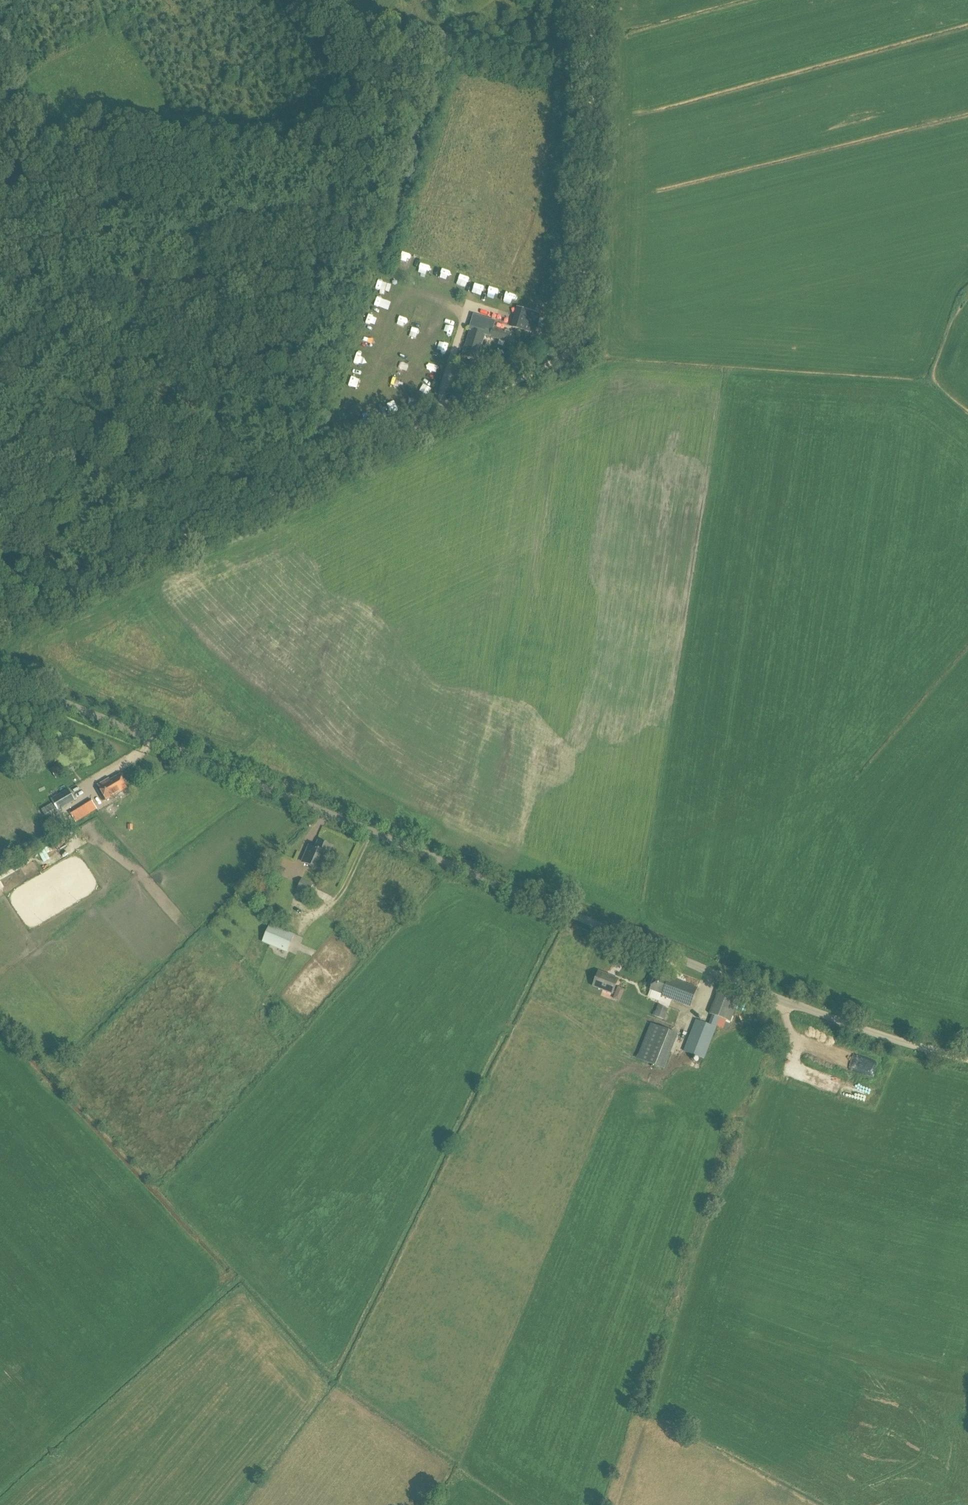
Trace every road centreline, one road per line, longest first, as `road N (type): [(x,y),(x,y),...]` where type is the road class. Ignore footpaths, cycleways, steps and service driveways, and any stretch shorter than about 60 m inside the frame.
road 1 (unclassified): [(0,675),(716,975),(963,1058)]
road 2 (track): [(588,0),(570,353),(0,623)]
road 3 (track): [(780,998),(613,1504)]

